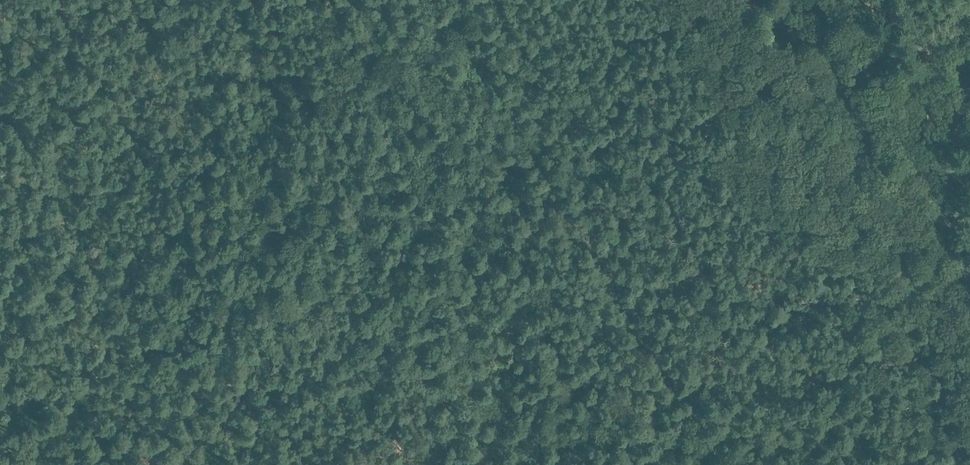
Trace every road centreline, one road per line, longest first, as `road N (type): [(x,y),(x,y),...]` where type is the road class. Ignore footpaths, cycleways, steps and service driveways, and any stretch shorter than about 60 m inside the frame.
road 1 (track): [(706,426),(736,371),(809,303),(969,287)]
road 2 (track): [(895,118),(969,268)]
road 3 (track): [(834,0),(895,118)]

